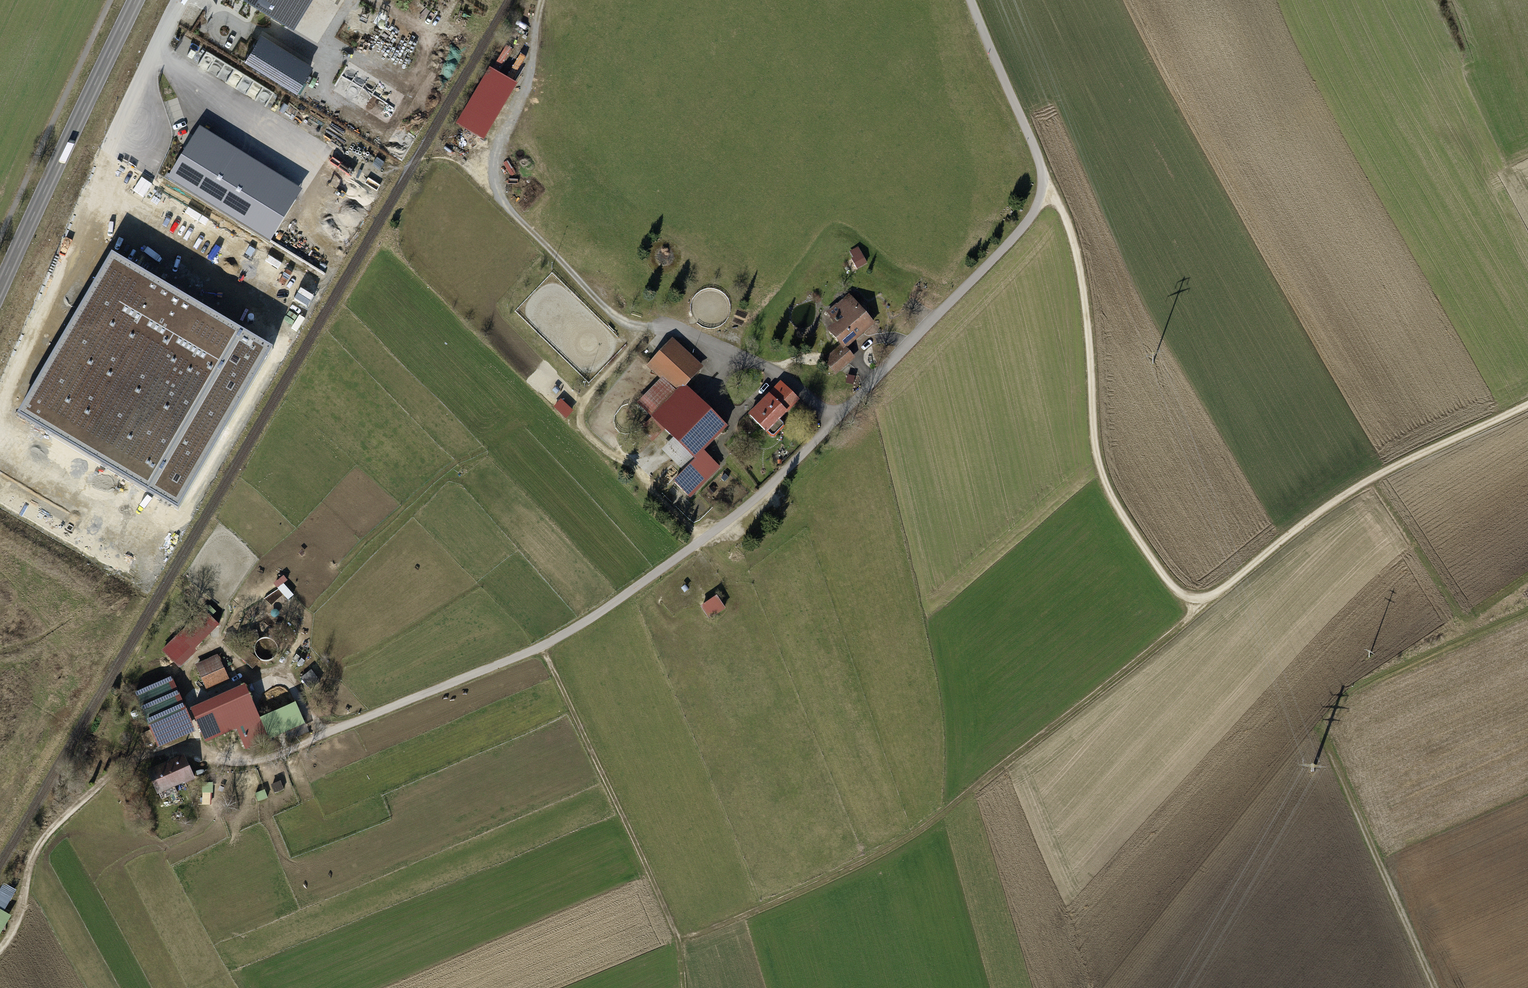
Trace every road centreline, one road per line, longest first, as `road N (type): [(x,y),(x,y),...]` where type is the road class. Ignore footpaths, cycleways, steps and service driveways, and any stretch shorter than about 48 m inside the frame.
road 1 (track): [(1527,403),(1404,461),(1317,512),(1206,602),(1188,599),(1167,583),(1102,478),(1080,274),(1065,214),(1043,187)]
road 2 (track): [(677,939),(913,834),(1206,602)]
road 3 (track): [(653,328),(609,311),(498,192),(497,159),(527,80),(541,0)]
road 4 (track): [(677,939),(540,648)]
road 5 (secondary): [(136,0),(0,287)]
road 6 (track): [(192,749),(124,767),(53,828),(30,861),(22,912),(0,949)]
road 7 (track): [(1320,729),(1435,987)]
road 8 (unclassified): [(147,69),(118,133),(134,156),(154,149),(158,137),(146,90)]

